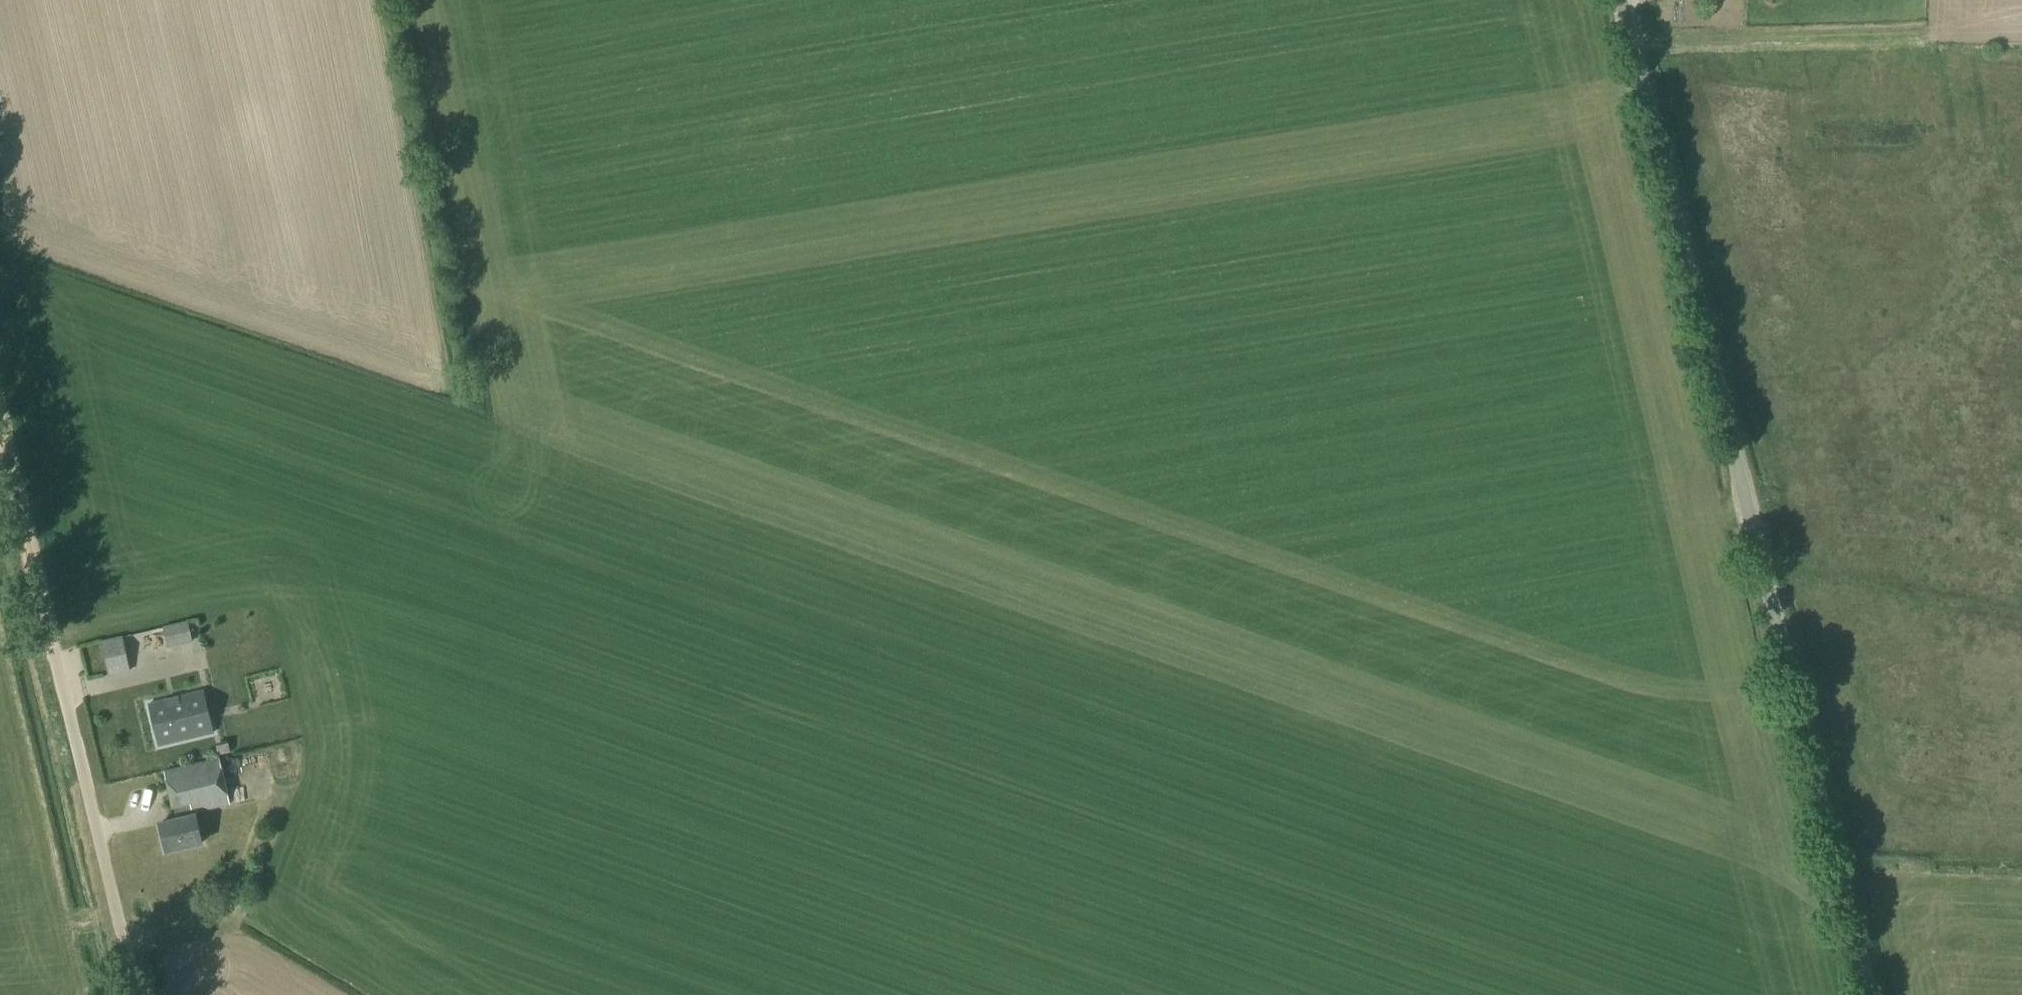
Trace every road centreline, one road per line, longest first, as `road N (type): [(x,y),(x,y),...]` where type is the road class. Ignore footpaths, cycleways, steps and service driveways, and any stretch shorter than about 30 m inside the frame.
road 1 (unclassified): [(1863,994),(1617,0)]
road 2 (unclassified): [(131,994),(35,607)]
road 3 (track): [(0,458),(35,607)]

